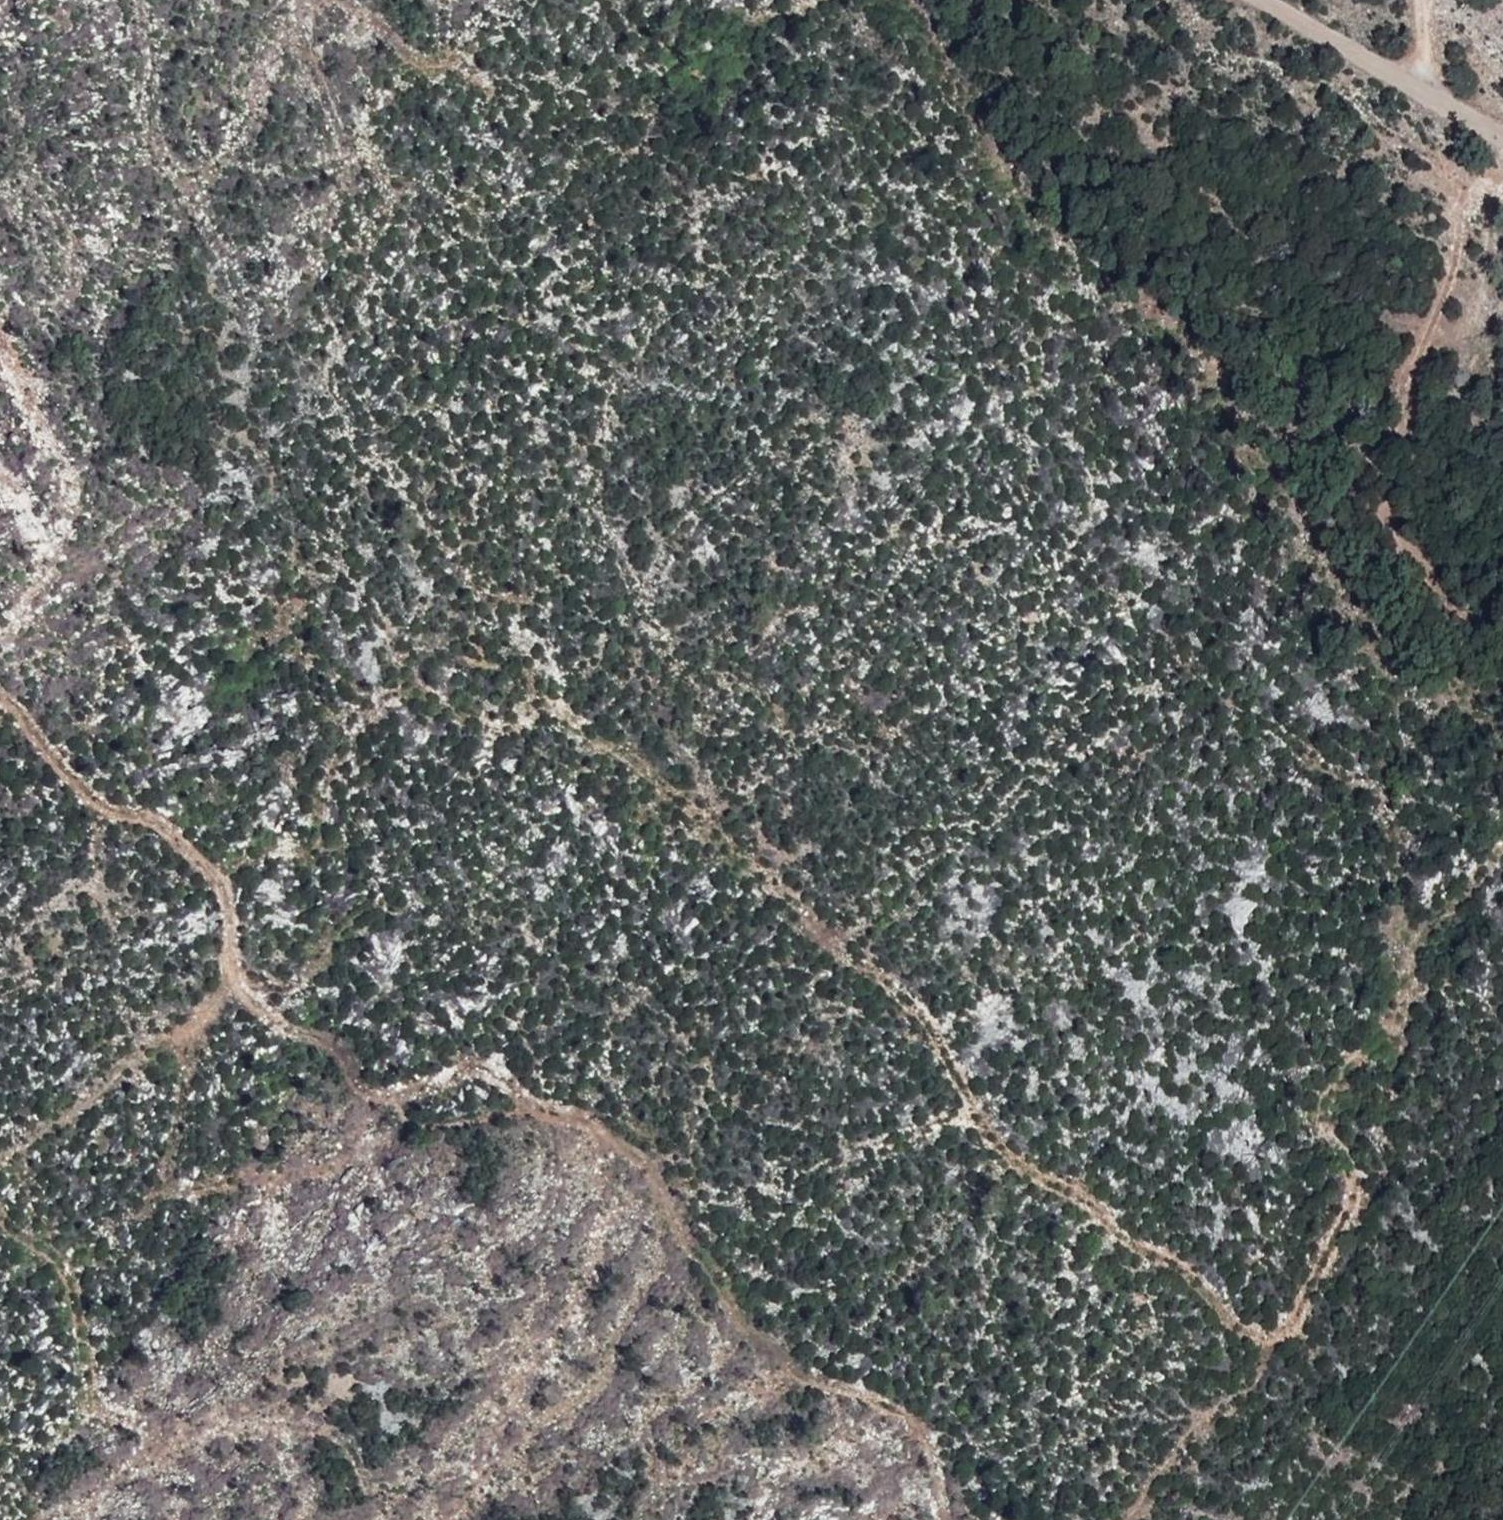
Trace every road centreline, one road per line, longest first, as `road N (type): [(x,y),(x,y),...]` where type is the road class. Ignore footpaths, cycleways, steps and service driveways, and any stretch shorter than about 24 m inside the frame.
road 1 (track): [(945,1519),(925,1422),(794,1365),(740,1329),(657,1174),(457,1075),(380,1093),(232,976),(225,881),(160,826),(106,815),(0,696)]
road 2 (unclassified): [(1259,0),(1502,133)]

